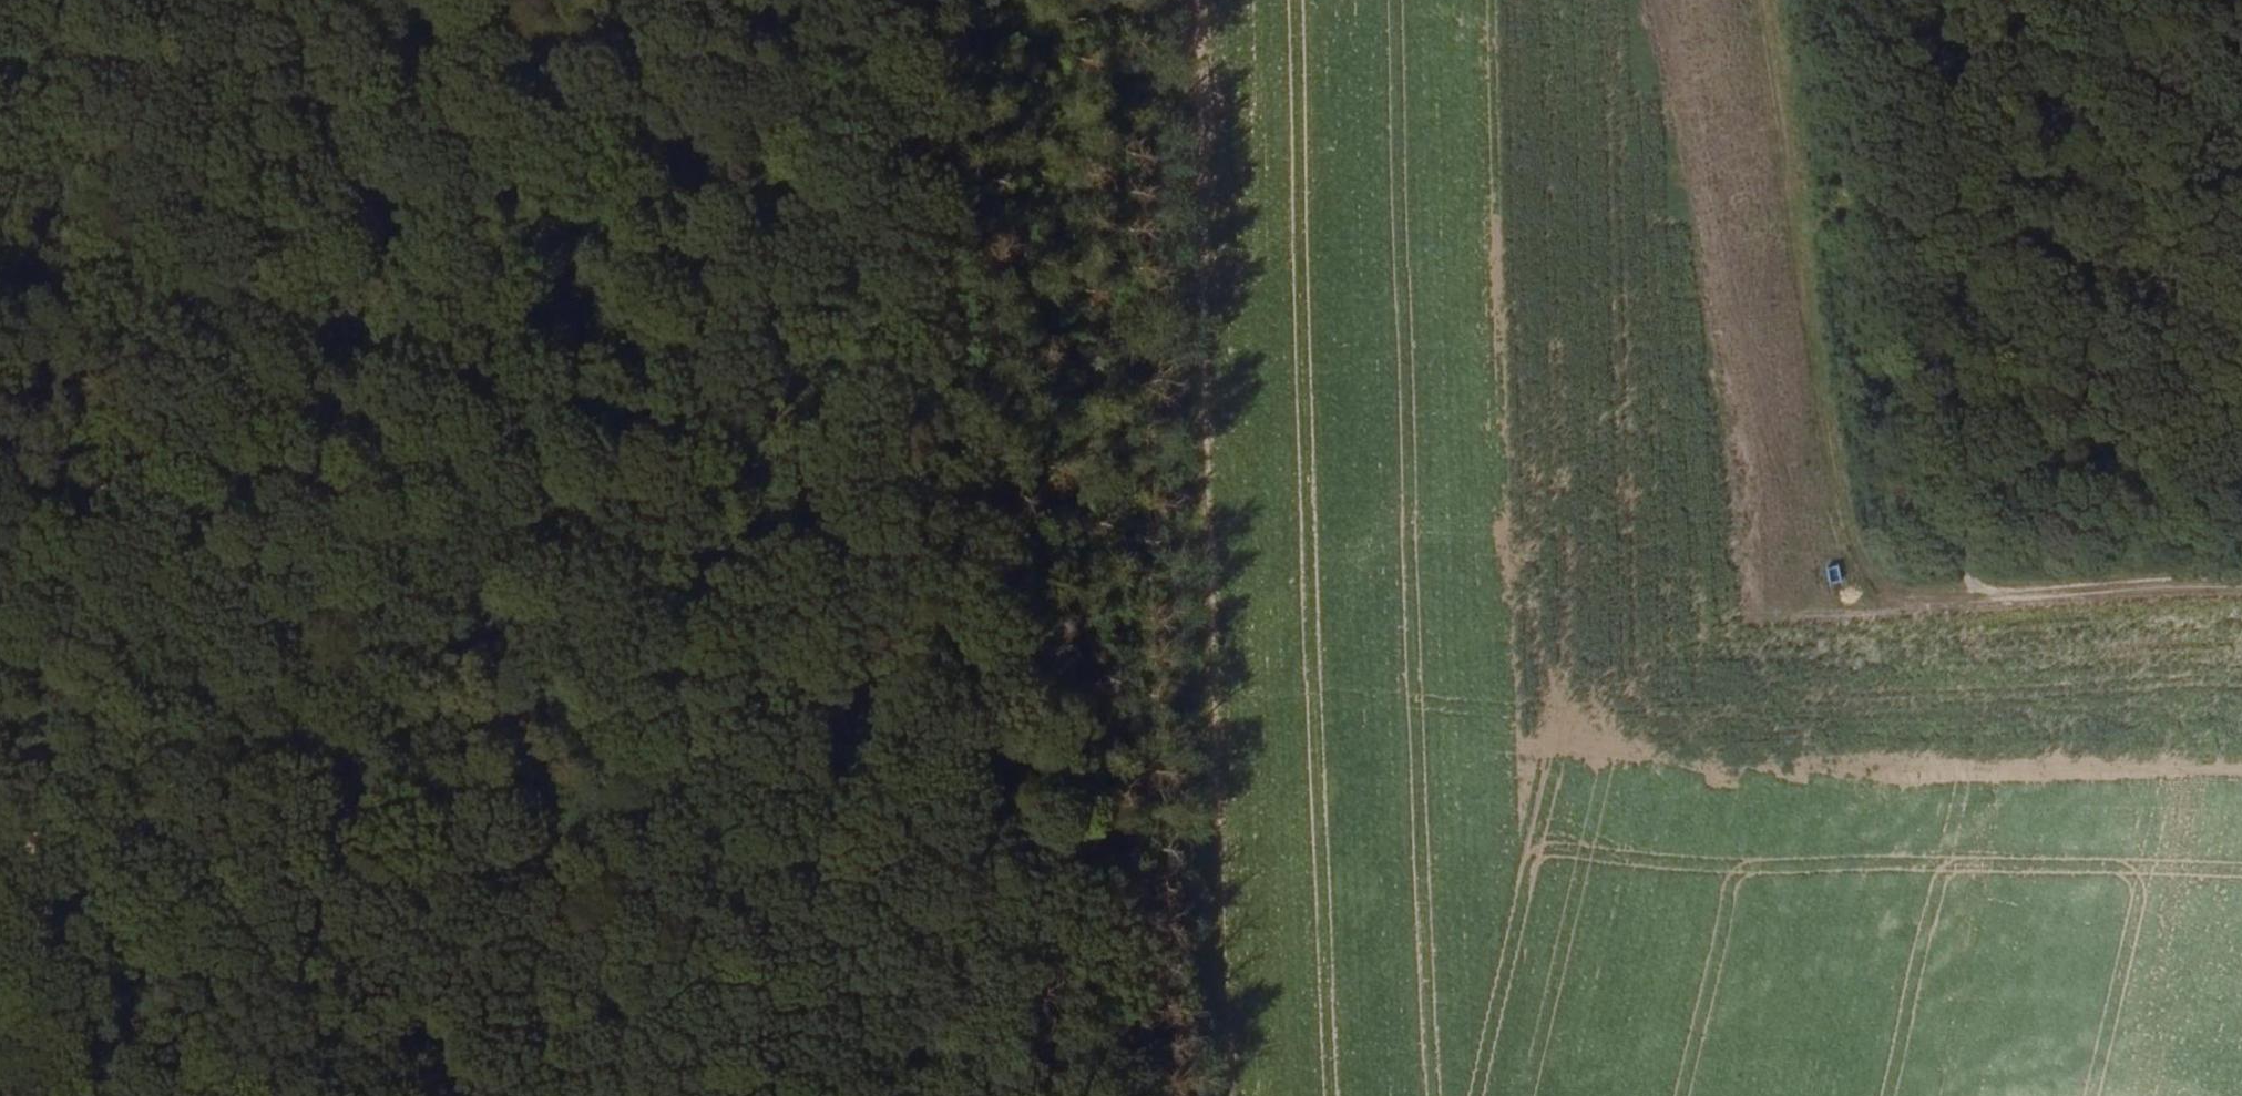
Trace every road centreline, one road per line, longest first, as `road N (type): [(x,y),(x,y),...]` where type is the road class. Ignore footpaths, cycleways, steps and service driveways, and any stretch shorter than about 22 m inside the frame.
road 1 (track): [(216,0),(180,193),(68,612),(59,740),(41,814),(38,920),(0,984)]
road 2 (track): [(2241,583),(1982,581),(1953,543),(1938,490),(1876,372),(1800,0)]

